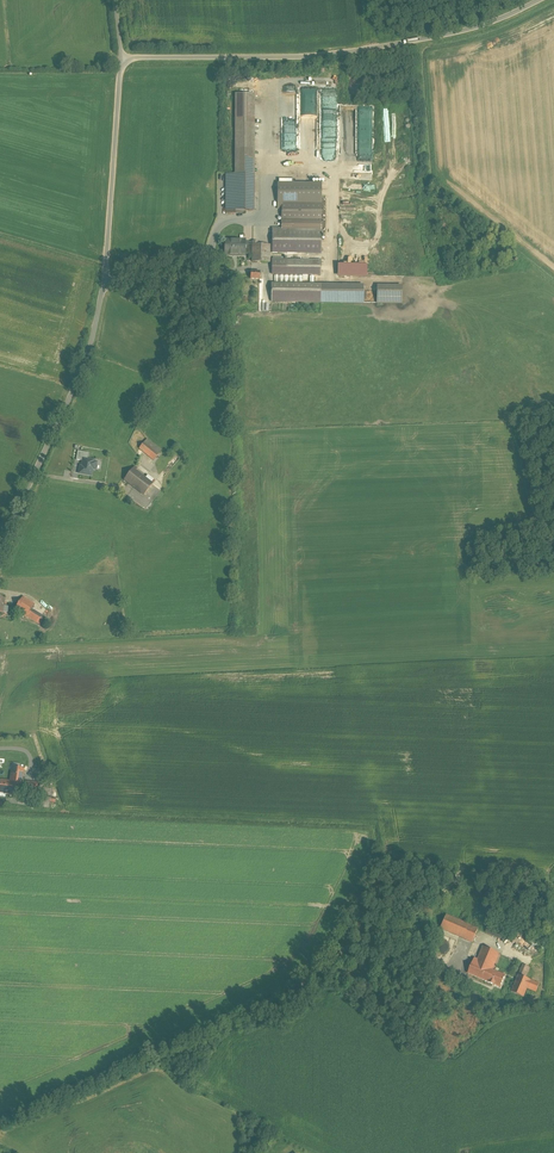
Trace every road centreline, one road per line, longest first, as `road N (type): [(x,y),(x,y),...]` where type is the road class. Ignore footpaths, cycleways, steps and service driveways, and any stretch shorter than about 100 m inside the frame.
road 1 (unclassified): [(0,551),(91,348),(104,282),(122,57)]
road 2 (unclassified): [(122,57),(341,54),(478,27),(542,0)]

